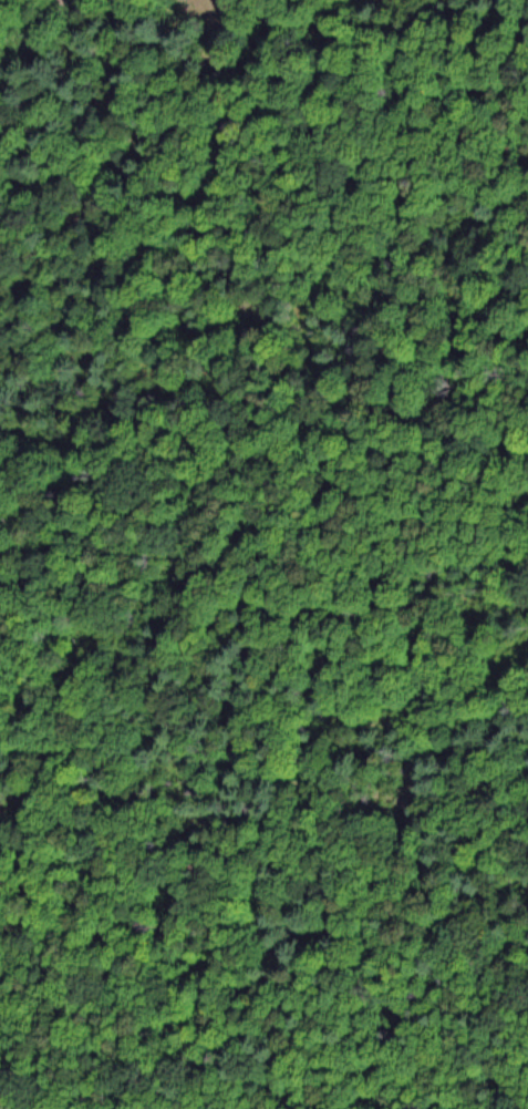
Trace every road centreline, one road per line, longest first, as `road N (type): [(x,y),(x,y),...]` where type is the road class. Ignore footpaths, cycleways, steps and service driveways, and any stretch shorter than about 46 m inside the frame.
road 1 (track): [(0,113),(59,0)]

